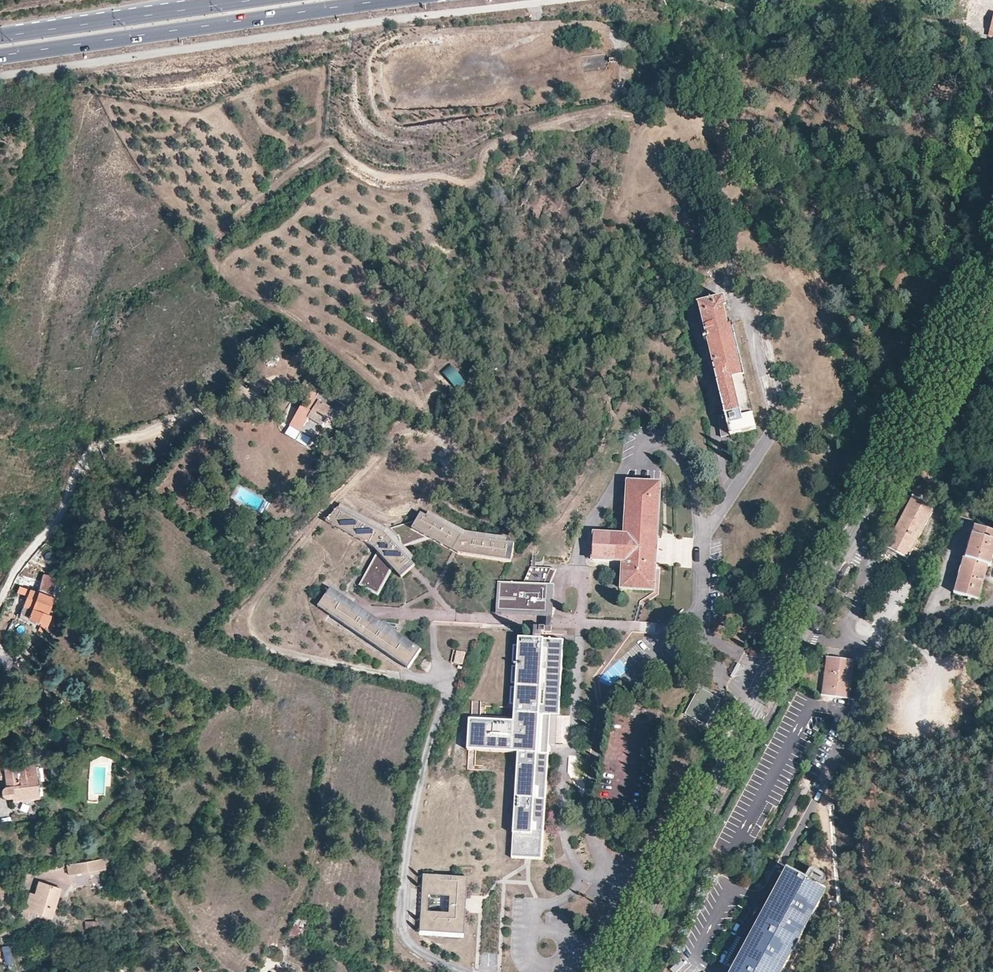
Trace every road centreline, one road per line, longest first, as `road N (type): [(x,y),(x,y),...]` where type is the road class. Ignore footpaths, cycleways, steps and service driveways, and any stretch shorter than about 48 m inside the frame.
road 1 (secondary): [(992,268),(613,971)]
road 2 (track): [(415,680),(280,653),(249,632),(249,614),(331,505),(441,387)]
road 3 (track): [(333,378),(285,380),(246,404),(105,446),(79,468),(61,519),(15,576),(0,608)]
road 4 (primary): [(0,56),(263,16)]
road 5 (primary): [(240,0),(82,24)]
road 6 (primary): [(263,16),(413,0)]
road 7 (primary): [(205,0),(82,24)]

